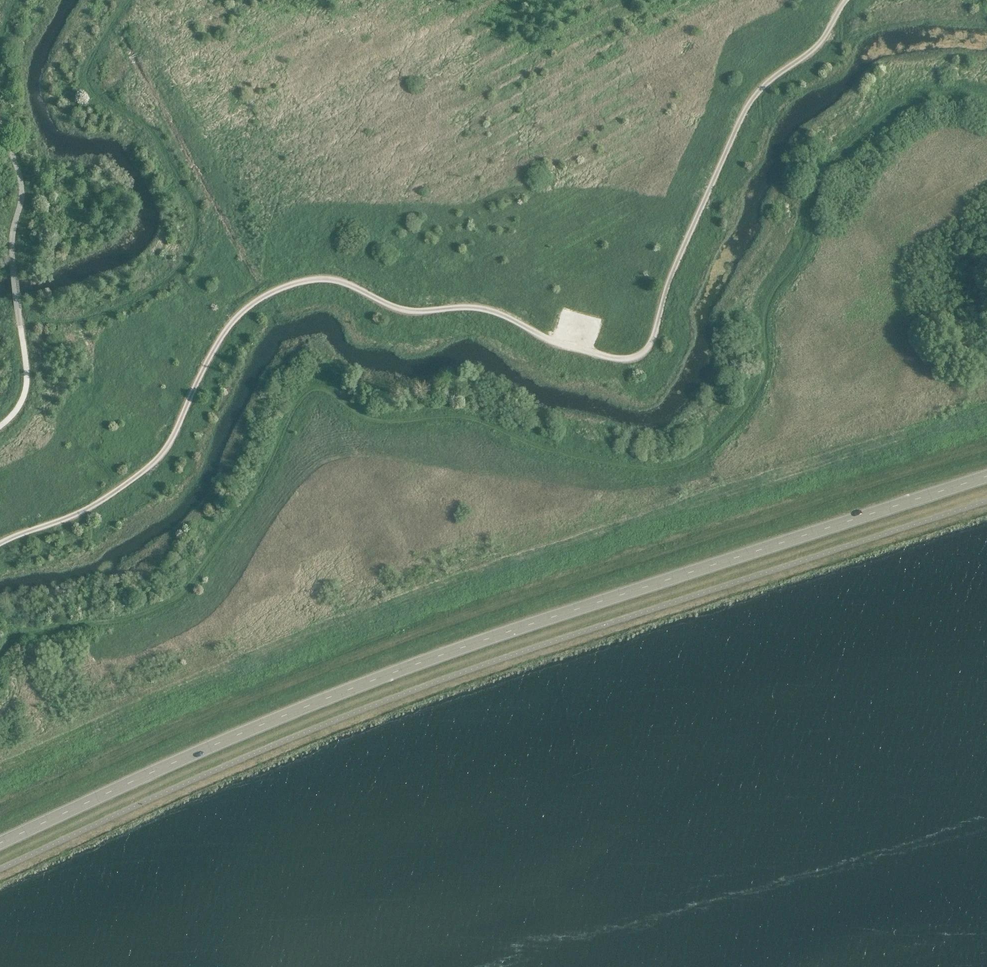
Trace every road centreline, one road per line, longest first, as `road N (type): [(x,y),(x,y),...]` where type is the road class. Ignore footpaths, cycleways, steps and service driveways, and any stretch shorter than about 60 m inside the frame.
road 1 (tertiary): [(0,846),(346,693),(986,478)]

